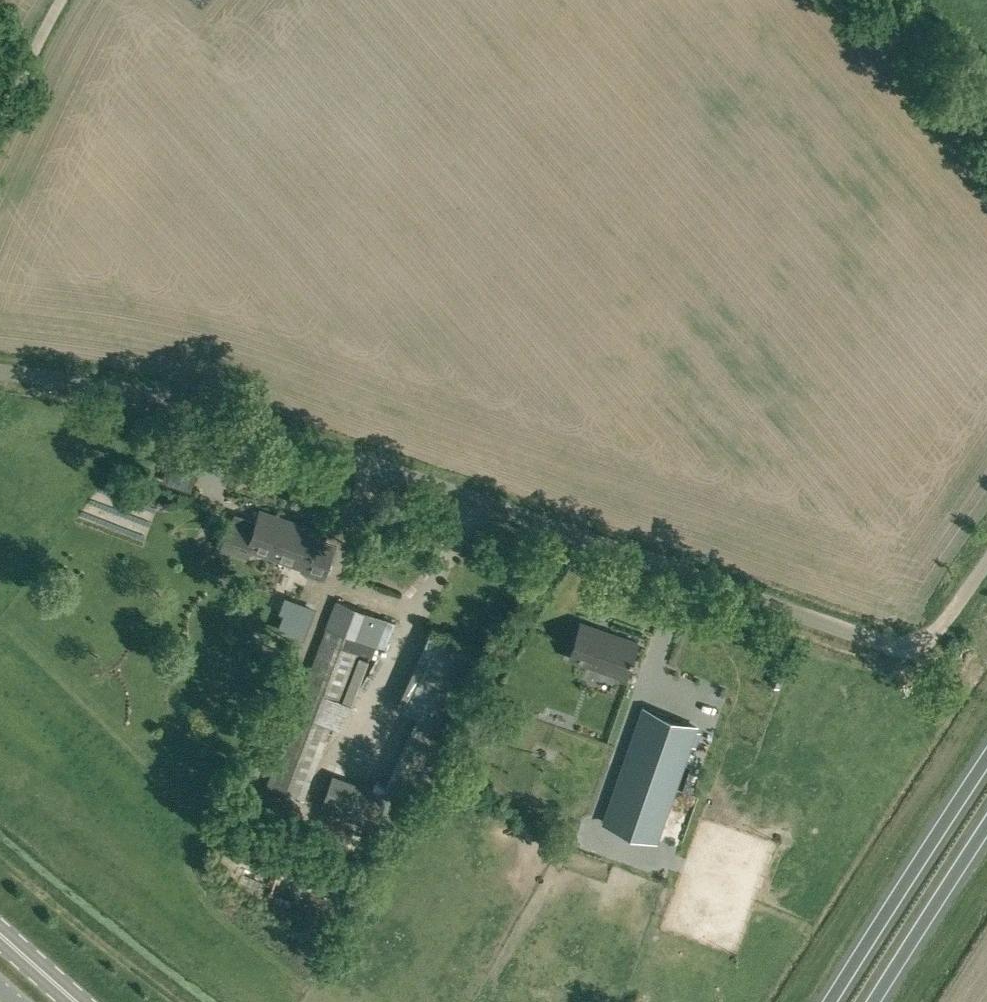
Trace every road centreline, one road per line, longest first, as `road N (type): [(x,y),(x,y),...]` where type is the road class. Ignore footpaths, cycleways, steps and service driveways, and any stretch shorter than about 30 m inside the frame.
road 1 (unclassified): [(986,561),(928,639),(890,643),(282,433),(99,382),(0,373)]
road 2 (trunk): [(986,763),(830,1001)]
road 3 (trunk): [(874,1001),(986,828)]
road 4 (unclassified): [(986,114),(888,0)]

